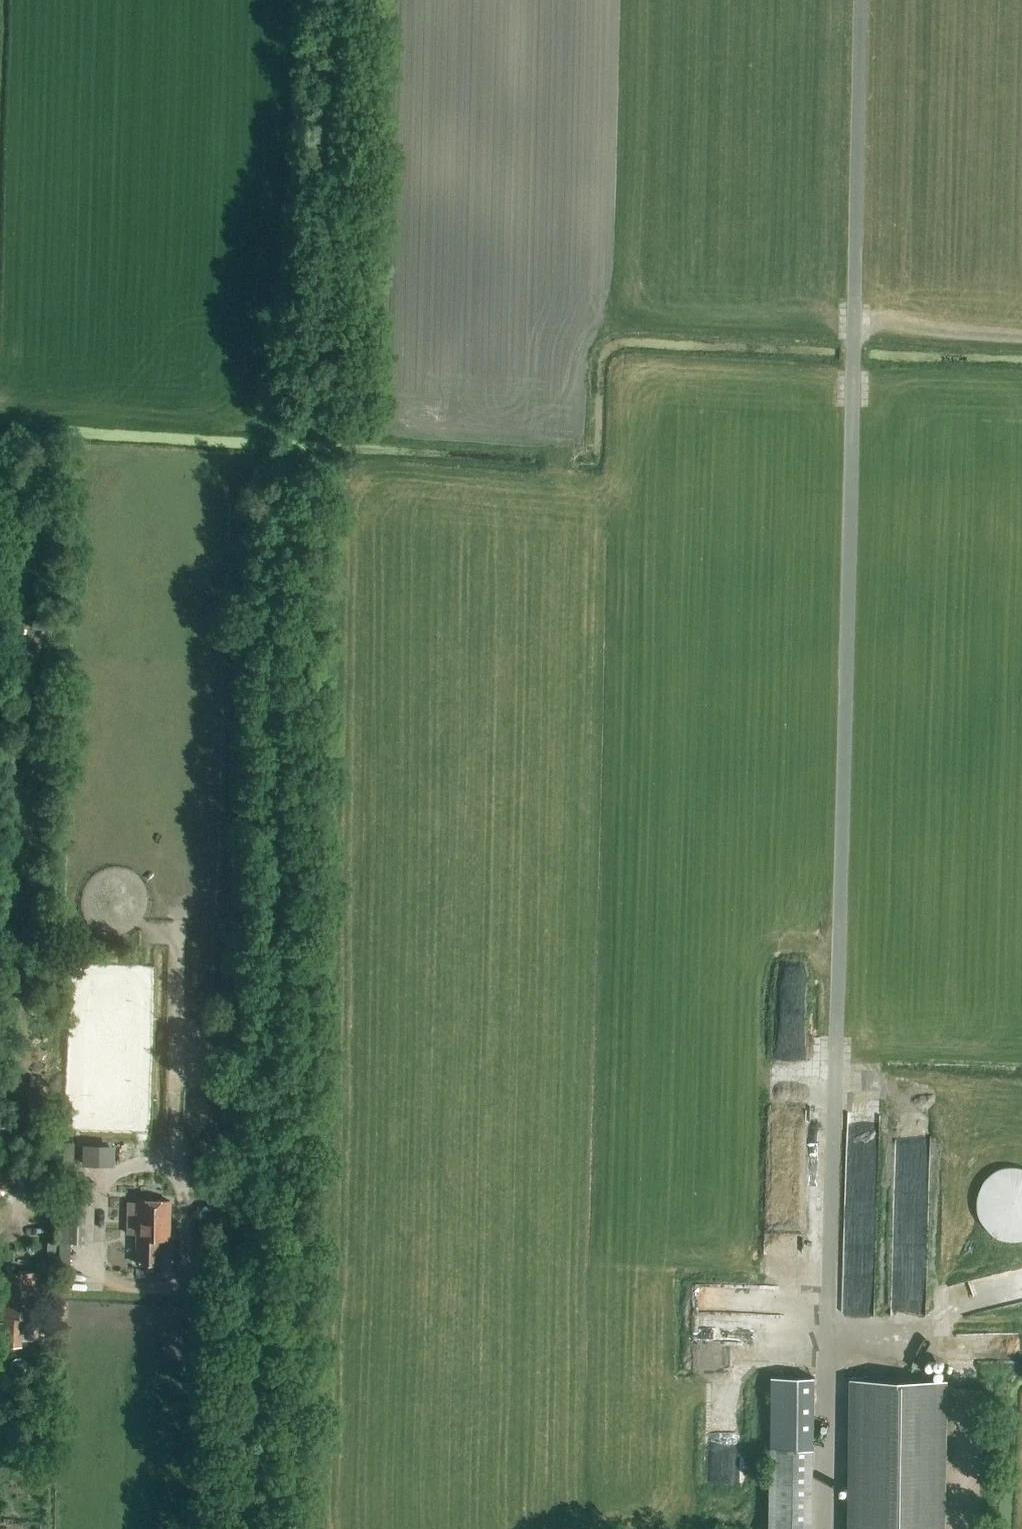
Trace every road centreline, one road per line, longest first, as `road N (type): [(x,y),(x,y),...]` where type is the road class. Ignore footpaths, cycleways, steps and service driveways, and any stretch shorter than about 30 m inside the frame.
road 1 (track): [(219,1528),(251,1221)]

